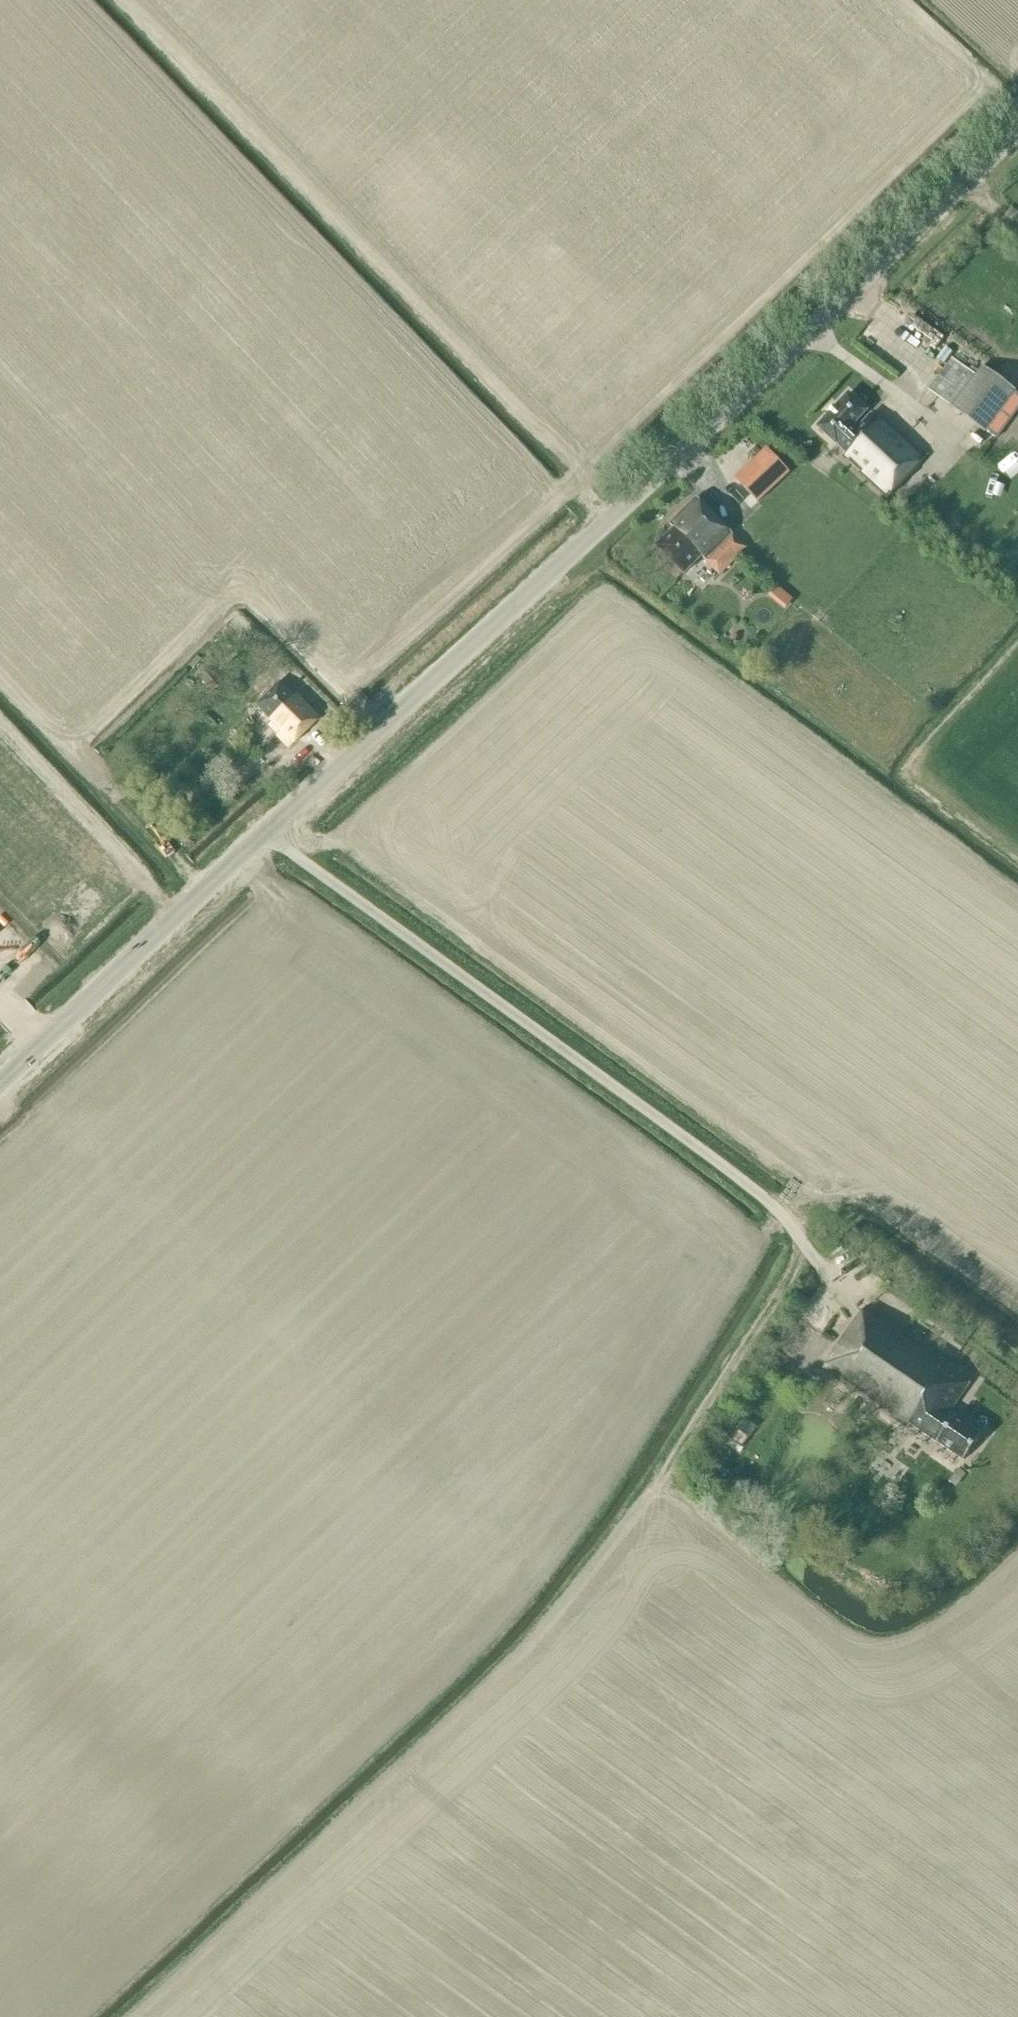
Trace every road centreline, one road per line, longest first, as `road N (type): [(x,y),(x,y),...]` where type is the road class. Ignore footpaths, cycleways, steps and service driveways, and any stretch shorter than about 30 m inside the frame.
road 1 (unclassified): [(0,1084),(1017,129)]

